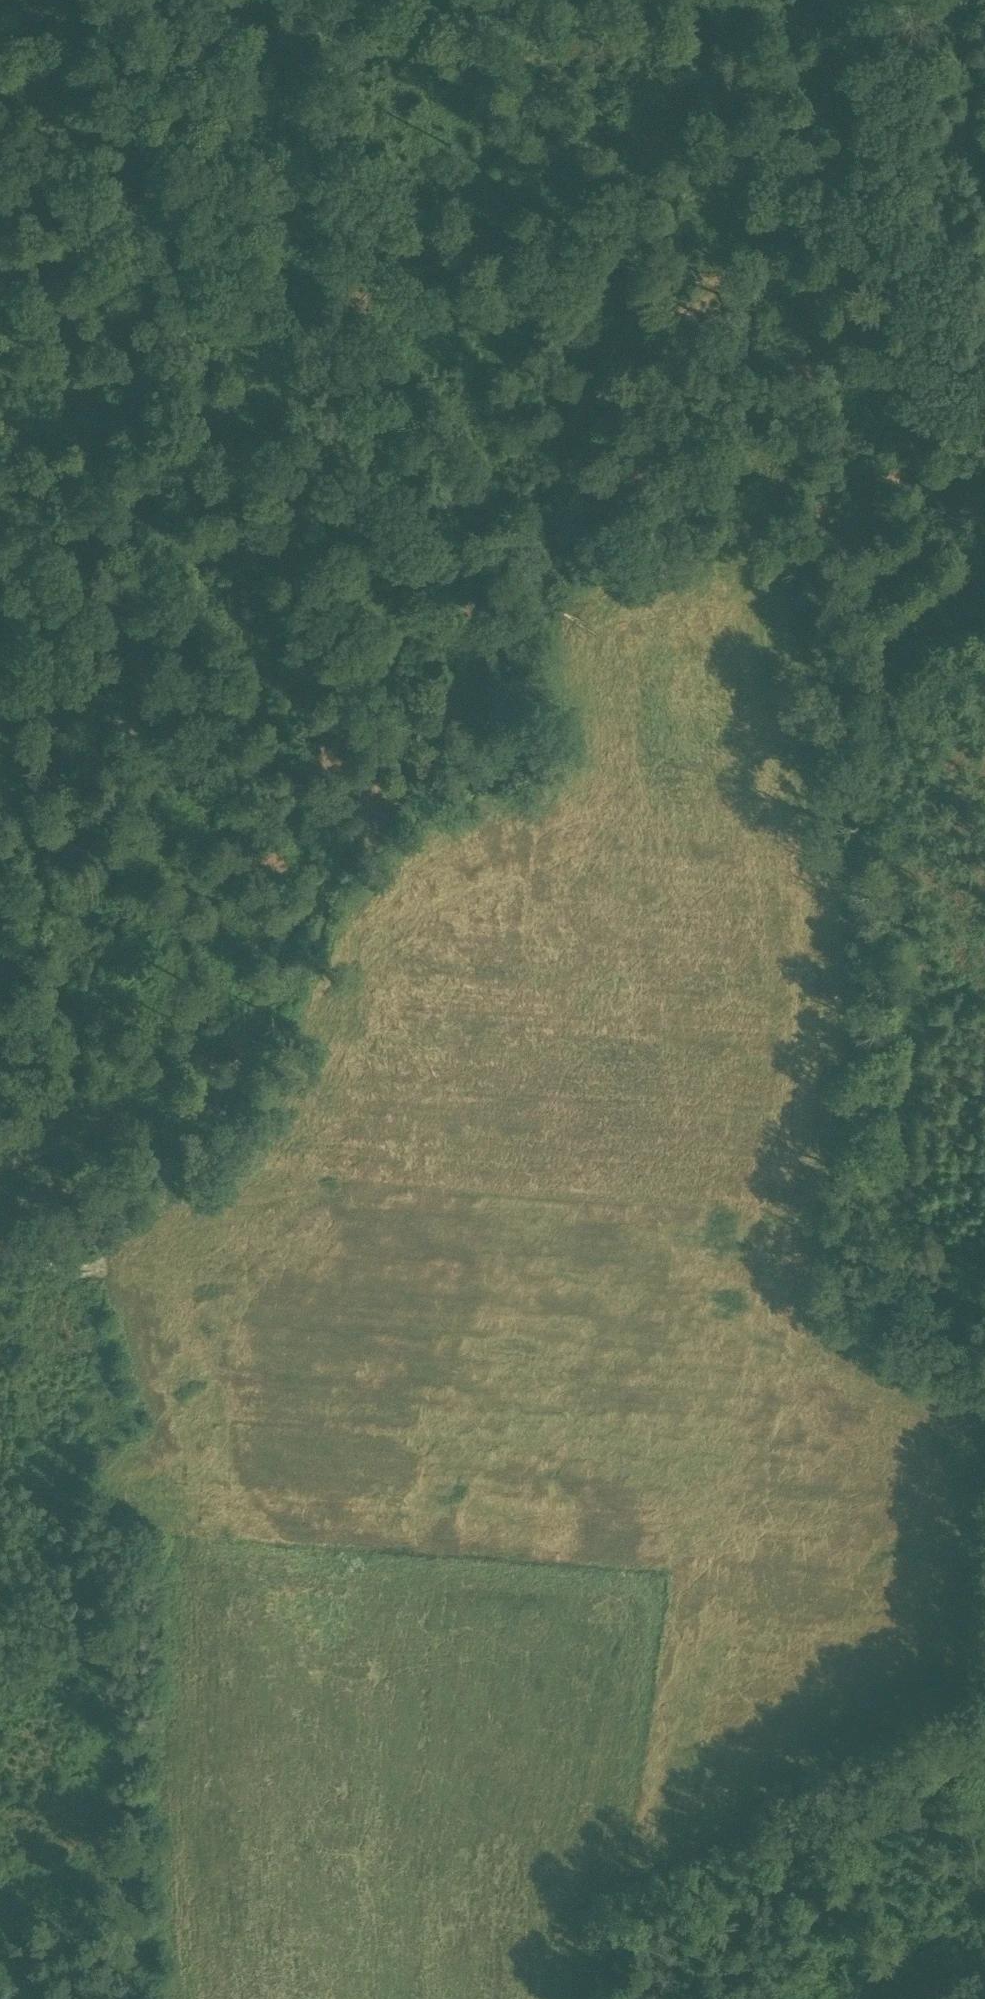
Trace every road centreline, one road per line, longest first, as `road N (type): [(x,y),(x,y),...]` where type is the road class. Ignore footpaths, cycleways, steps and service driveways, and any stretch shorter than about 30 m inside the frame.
road 1 (track): [(376,0),(497,473)]

